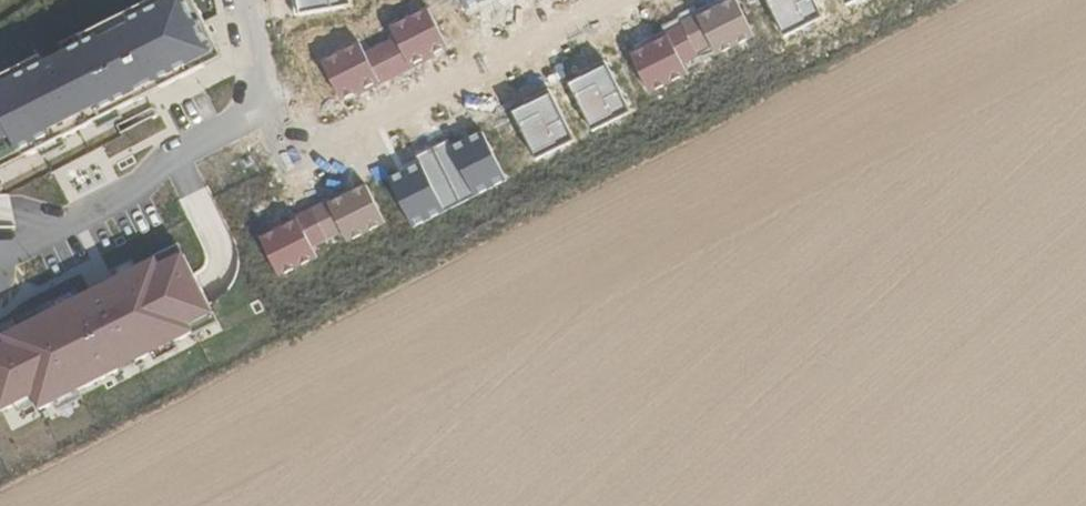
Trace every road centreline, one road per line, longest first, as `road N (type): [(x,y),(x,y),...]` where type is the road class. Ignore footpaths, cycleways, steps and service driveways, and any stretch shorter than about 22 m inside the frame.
road 1 (residential): [(259,111),(340,147),(631,0)]
road 2 (residential): [(259,111),(176,153),(127,191),(0,256)]

